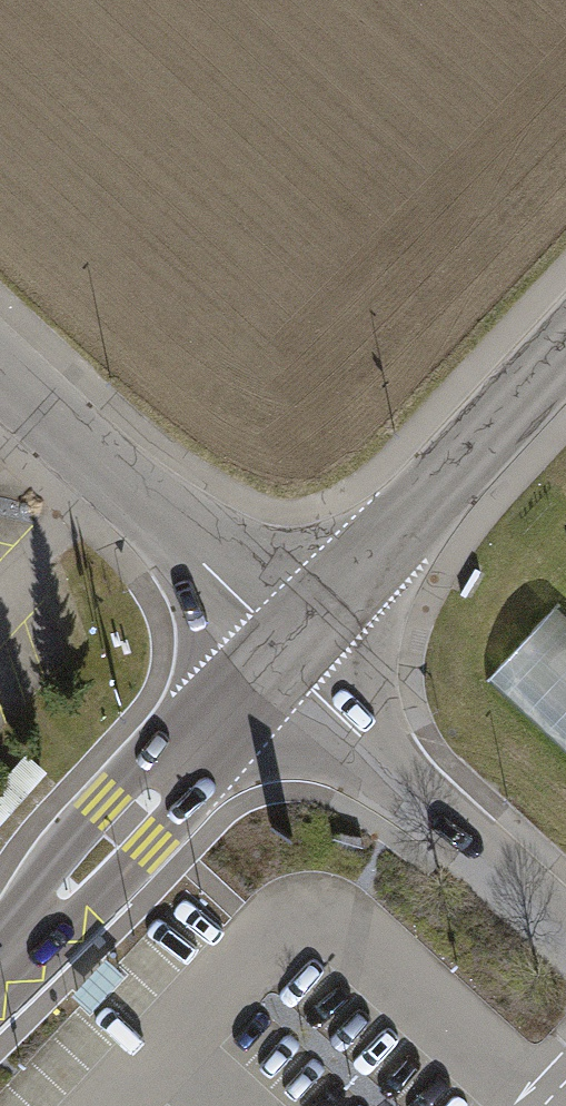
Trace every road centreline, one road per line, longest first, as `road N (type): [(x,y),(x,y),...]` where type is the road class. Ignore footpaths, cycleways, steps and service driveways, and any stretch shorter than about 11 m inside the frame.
road 1 (secondary): [(283,651),(0,965)]
road 2 (secondary): [(565,349),(283,651)]
road 3 (residential): [(565,930),(283,651)]
road 4 (tertiary): [(283,651),(0,385)]

